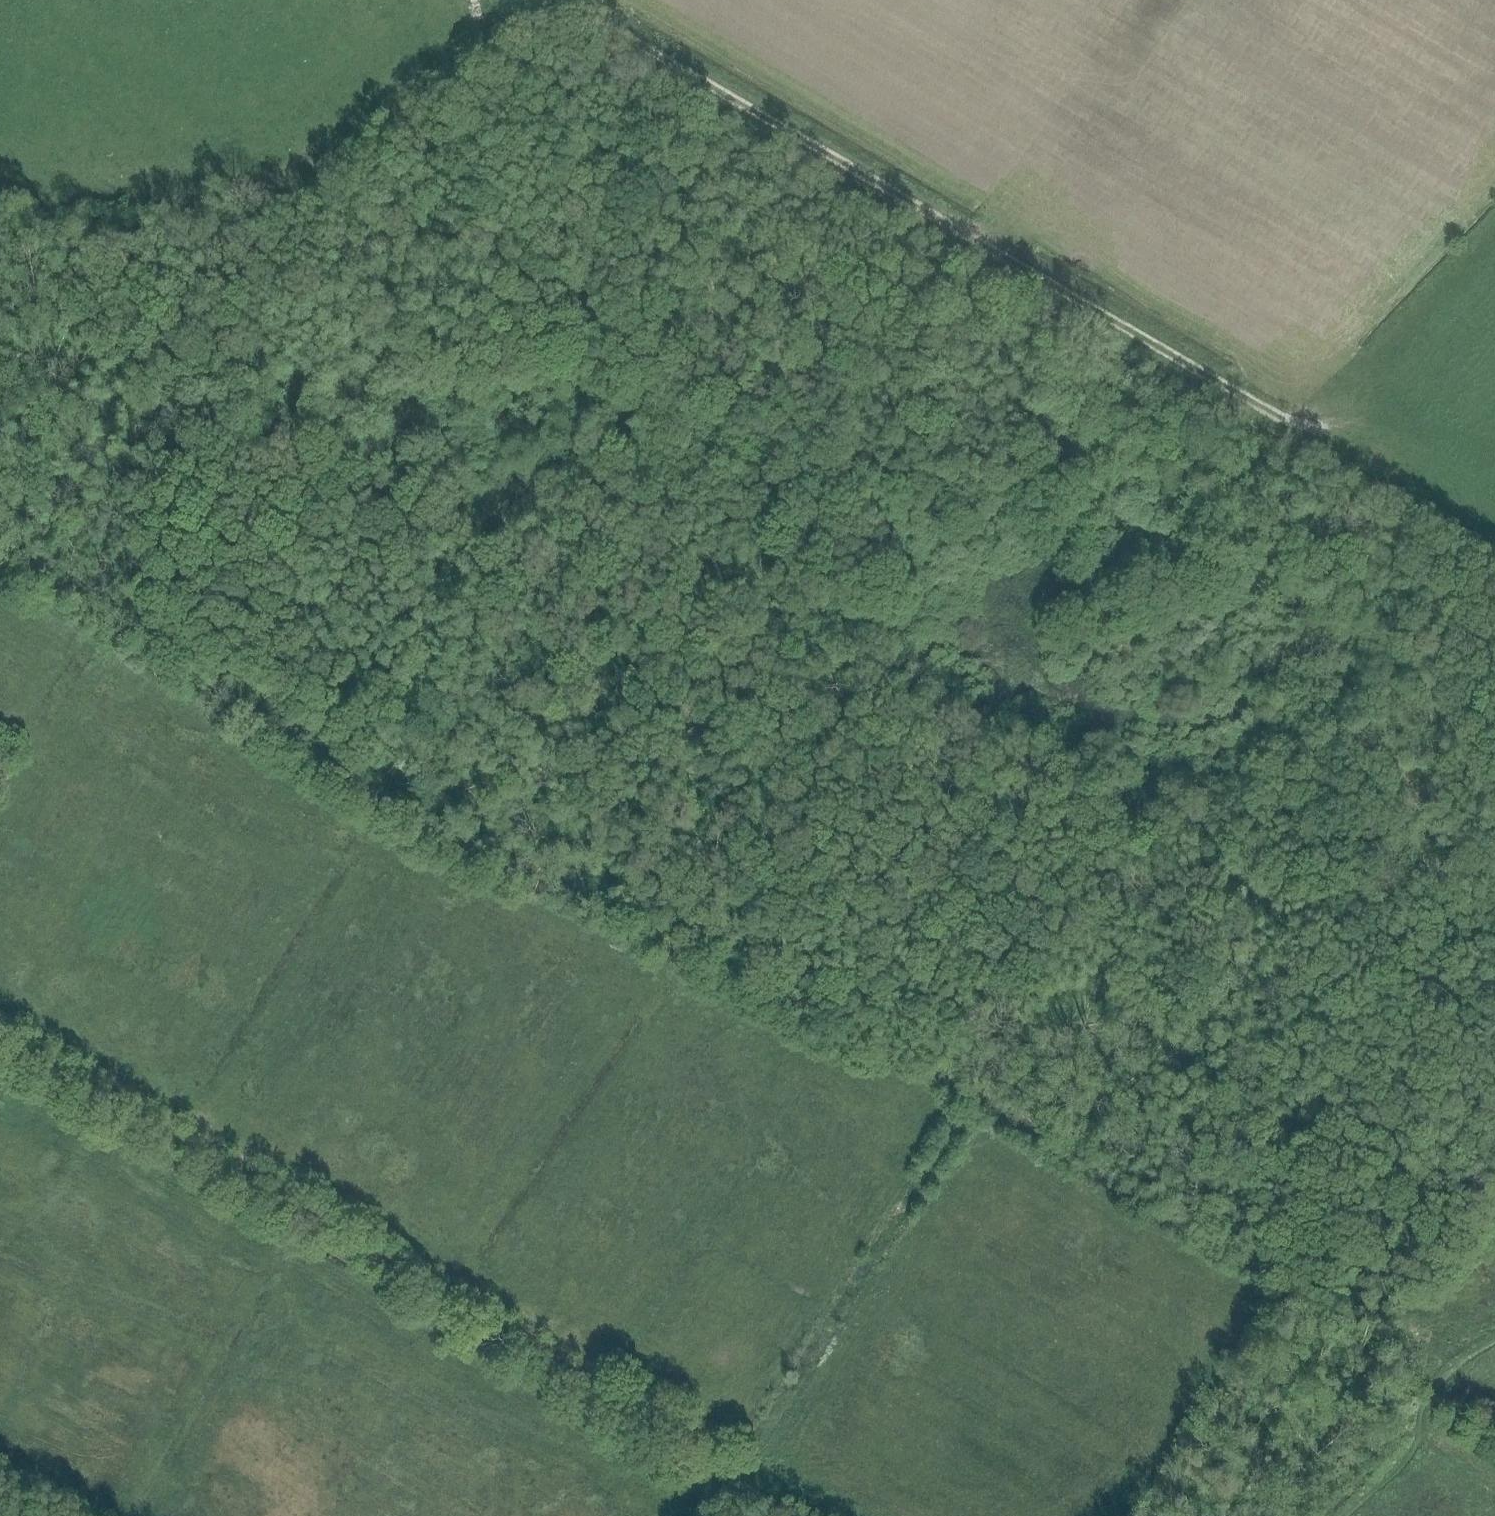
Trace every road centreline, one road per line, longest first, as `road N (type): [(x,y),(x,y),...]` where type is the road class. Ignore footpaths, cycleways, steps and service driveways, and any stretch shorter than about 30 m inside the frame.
road 1 (track): [(560,0),(1315,440)]

